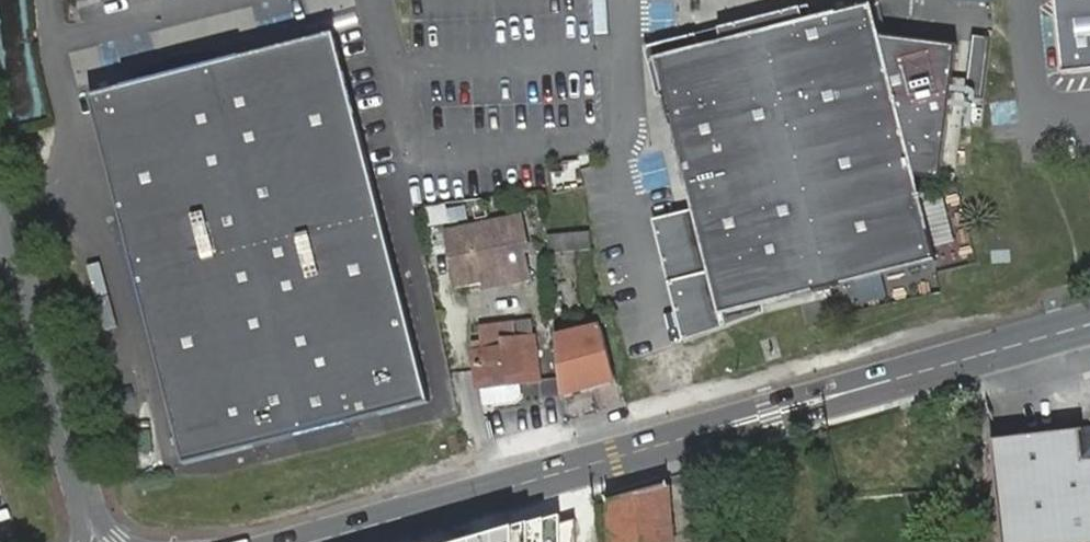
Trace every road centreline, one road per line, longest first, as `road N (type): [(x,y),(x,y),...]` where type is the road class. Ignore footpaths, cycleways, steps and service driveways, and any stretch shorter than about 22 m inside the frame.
road 1 (secondary): [(313,541),(1089,324)]
road 2 (unclassified): [(0,223),(91,511)]

